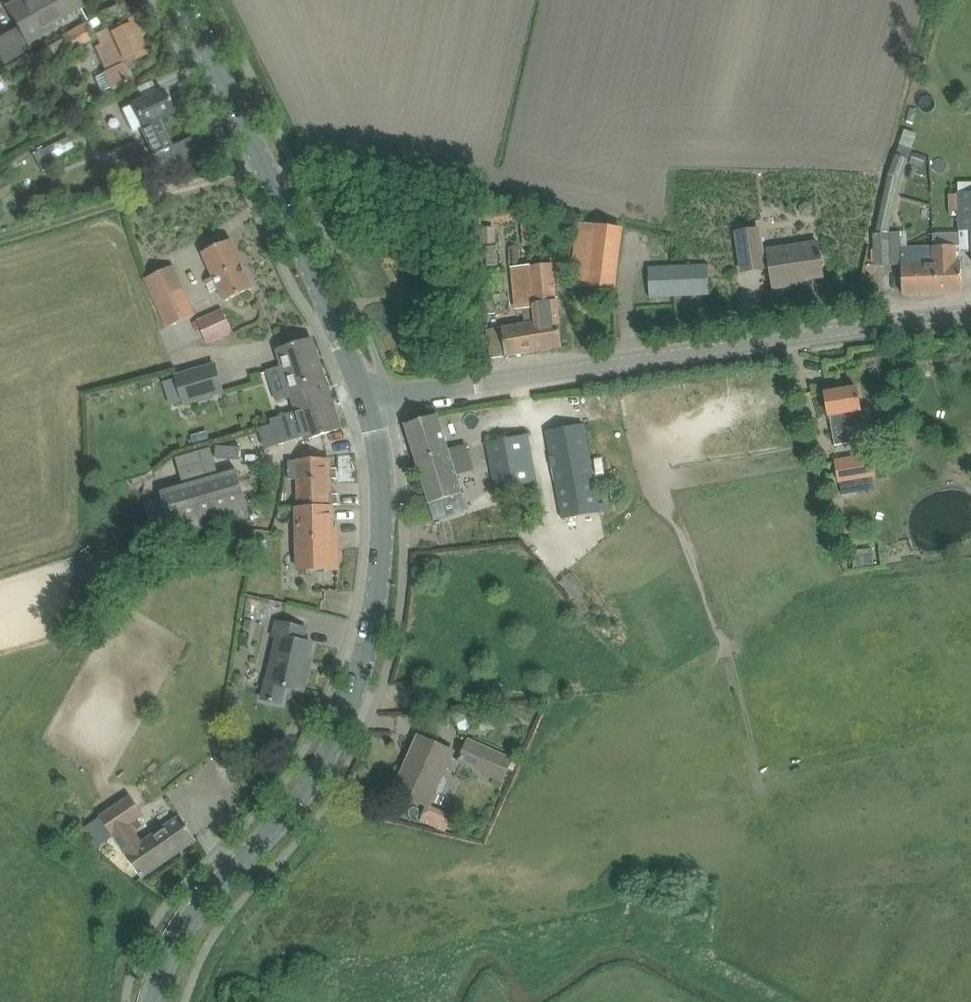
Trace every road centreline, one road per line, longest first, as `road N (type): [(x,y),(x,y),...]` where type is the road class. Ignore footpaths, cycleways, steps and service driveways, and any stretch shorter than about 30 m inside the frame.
road 1 (secondary): [(153,1001),(189,922),(310,787),(359,683),(384,525),(369,401)]
road 2 (tertiary): [(369,401),(970,315)]
road 3 (secondary): [(369,401),(183,0)]

